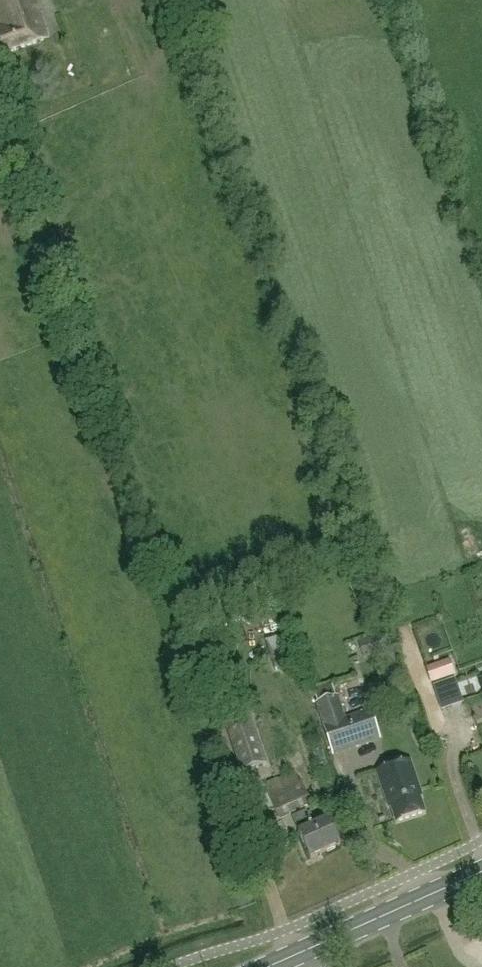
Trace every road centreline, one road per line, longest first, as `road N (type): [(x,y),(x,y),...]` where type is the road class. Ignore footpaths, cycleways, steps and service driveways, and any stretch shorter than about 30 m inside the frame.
road 1 (secondary): [(269,966),(481,873)]

